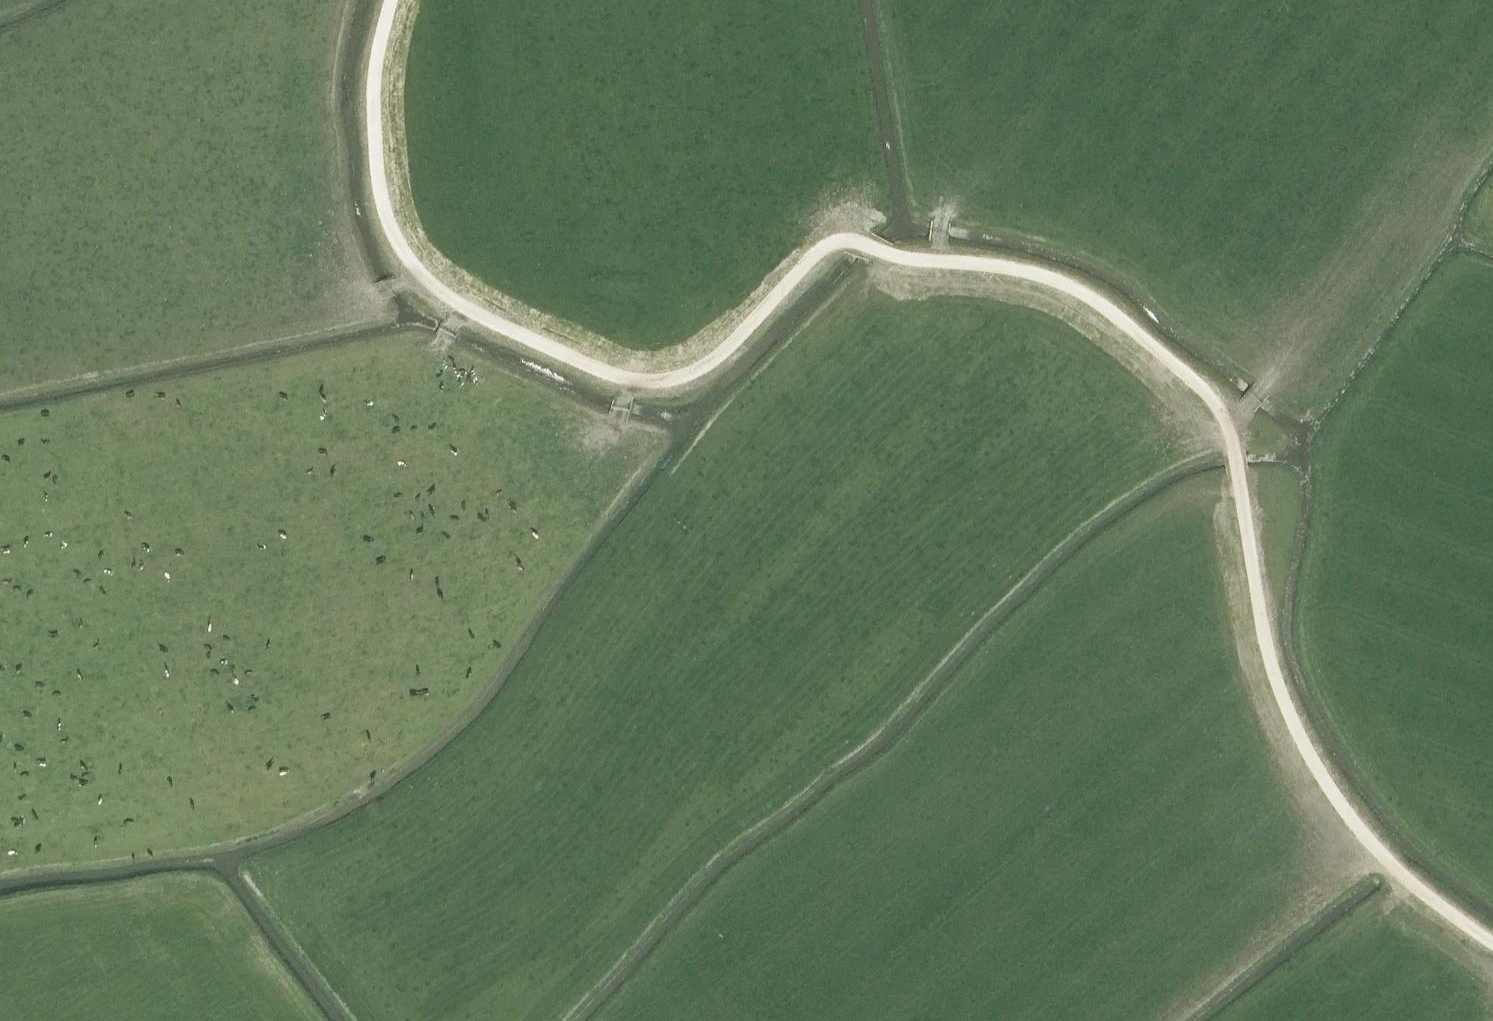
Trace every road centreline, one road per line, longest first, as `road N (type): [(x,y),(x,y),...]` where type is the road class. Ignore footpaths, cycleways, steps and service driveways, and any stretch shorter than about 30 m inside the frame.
road 1 (track): [(394,0),(377,141),(393,236),(455,302),(518,335),(590,368),(674,373),(734,335),(835,226),(928,266),(1051,279),(1204,384),(1224,408),(1238,450),(1272,667),(1289,710),(1402,873),(1492,941)]
road 2 (track): [(0,276),(85,367),(115,427)]

